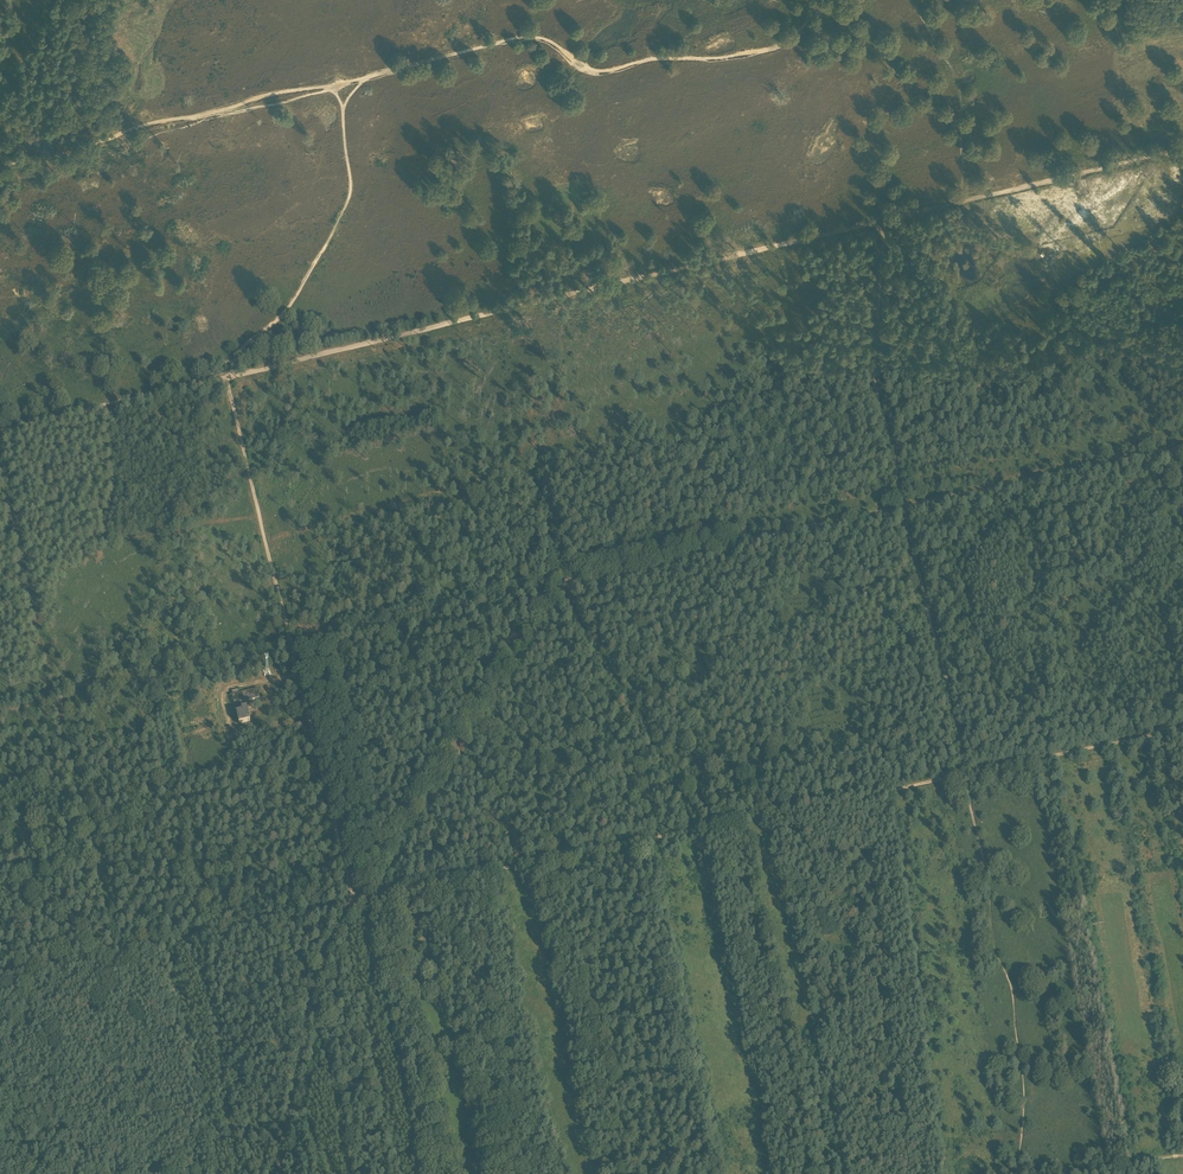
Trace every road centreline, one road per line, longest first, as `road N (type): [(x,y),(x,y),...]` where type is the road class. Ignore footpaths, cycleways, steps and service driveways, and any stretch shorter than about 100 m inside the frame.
road 1 (unclassified): [(277,1173),(337,928),(564,585),(1182,445)]
road 2 (track): [(925,212),(0,434)]
road 3 (track): [(344,107),(352,192),(285,314),(243,348),(228,378),(352,904)]
road 4 (track): [(373,77),(538,38),(603,73),(652,60),(740,55),(795,36),(820,0)]
road 5 (track): [(0,164),(61,164),(128,132),(342,85)]
road 6 (track): [(601,851),(943,777)]
road 7 (track): [(885,222),(876,385),(902,499)]
road 8 (track): [(694,829),(564,585)]
road 9 (track): [(352,904),(601,851)]
road 10 (track): [(943,777),(1182,729)]
road 11 (track): [(163,941),(217,1173)]
road 12 (track): [(913,552),(965,773)]
road 13 (track): [(1182,152),(962,203)]
road 14 (track): [(163,941),(352,904)]
road 15 (track): [(0,976),(163,941)]

